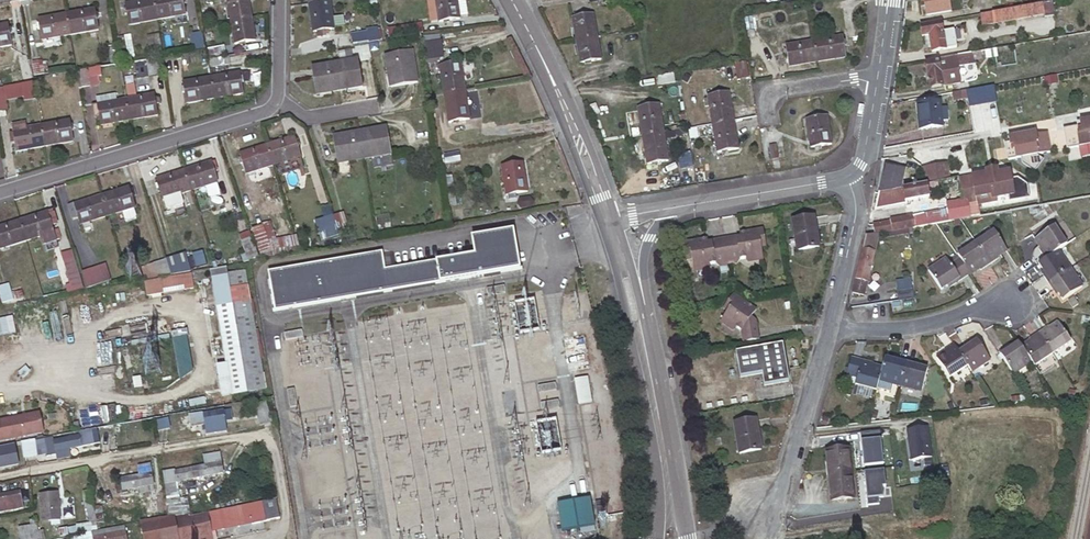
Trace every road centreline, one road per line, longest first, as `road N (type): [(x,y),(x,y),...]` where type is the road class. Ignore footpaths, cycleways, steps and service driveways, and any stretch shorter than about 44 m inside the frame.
road 1 (residential): [(273,538),(286,521),(270,437),(0,478)]
road 2 (residential): [(0,190),(257,113),(273,101)]
road 3 (secondary): [(606,217),(511,0)]
road 4 (residential): [(827,329),(788,476),(755,509)]
road 5 (residential): [(827,329),(924,324),(1007,293)]
road 6 (tertiary): [(670,208),(846,180)]
road 7 (secondary): [(661,442),(629,286)]
road 8 (residential): [(846,180),(855,205),(827,329)]
road 9 (track): [(876,538),(862,526),(774,535),(755,509)]
road 10 (residential): [(877,83),(773,91),(768,119)]

